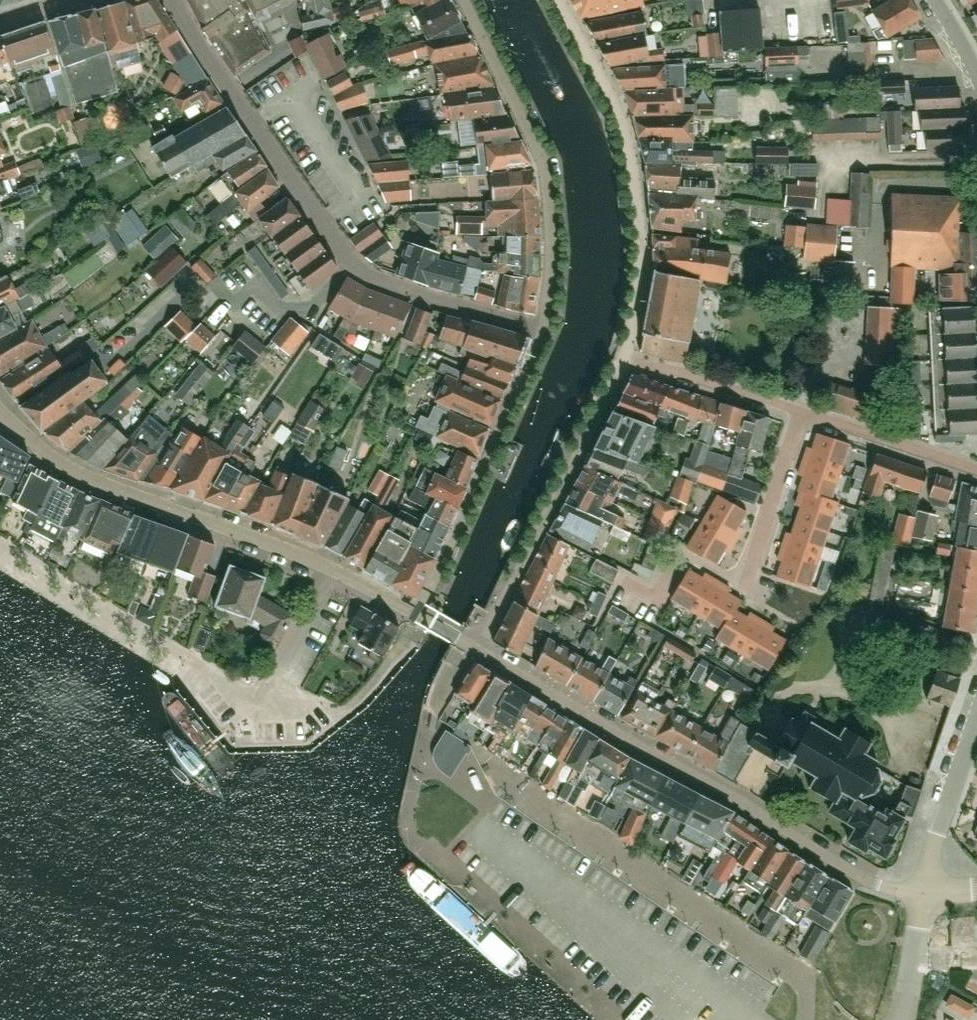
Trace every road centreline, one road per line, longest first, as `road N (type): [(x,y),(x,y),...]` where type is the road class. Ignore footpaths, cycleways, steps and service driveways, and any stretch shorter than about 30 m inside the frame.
road 1 (residential): [(543,329),(421,295),(355,265),(173,0)]
road 2 (tertiary): [(478,646),(852,870),(924,895)]
road 3 (tertiary): [(0,412),(68,467),(334,570)]
road 4 (residential): [(556,0),(617,110),(630,152),(640,266),(626,353)]
road 5 (residential): [(462,0),(546,168),(551,265),(543,329)]
road 6 (residential): [(758,1019),(487,832)]
road 7 (residential): [(626,353),(478,646)]
road 8 (residential): [(623,582),(649,594),(669,563),(686,558),(735,579),(753,554),(798,412)]
road 9 (residential): [(543,329),(418,613)]
road 10 (residential): [(924,895),(976,711)]
road 11 (residential): [(976,473),(798,412)]
road 12 (residential): [(798,412),(626,353)]
road 13 (residential): [(259,699),(334,570)]
road 14 (residential): [(924,895),(906,1019)]

